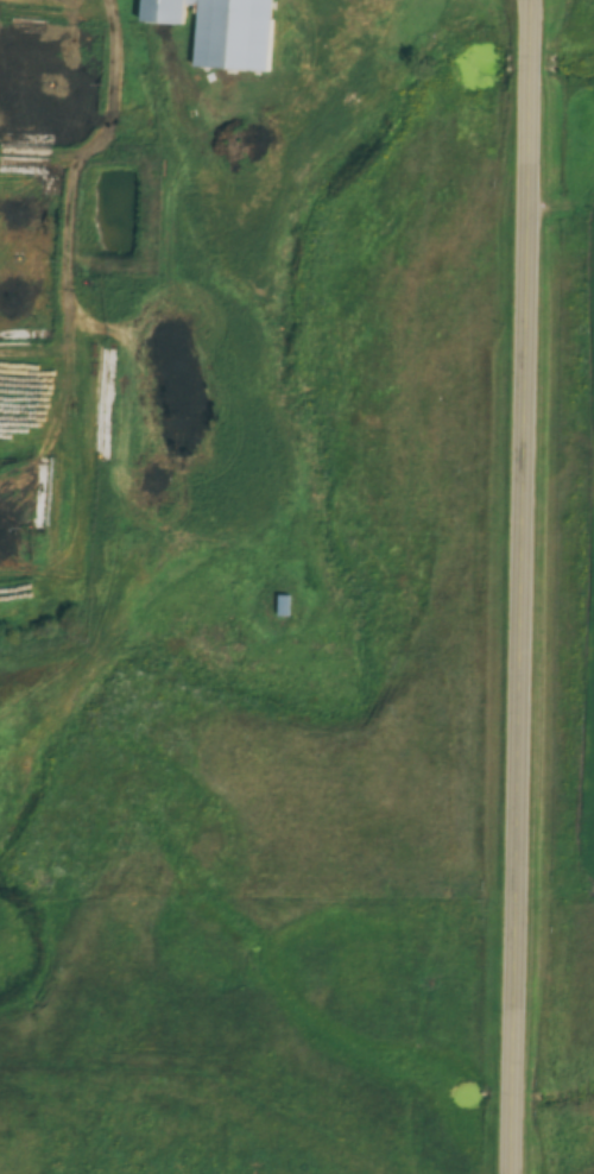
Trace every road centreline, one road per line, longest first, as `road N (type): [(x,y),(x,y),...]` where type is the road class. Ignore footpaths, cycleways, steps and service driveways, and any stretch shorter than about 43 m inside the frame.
road 1 (residential): [(520,1173),(539,0)]

